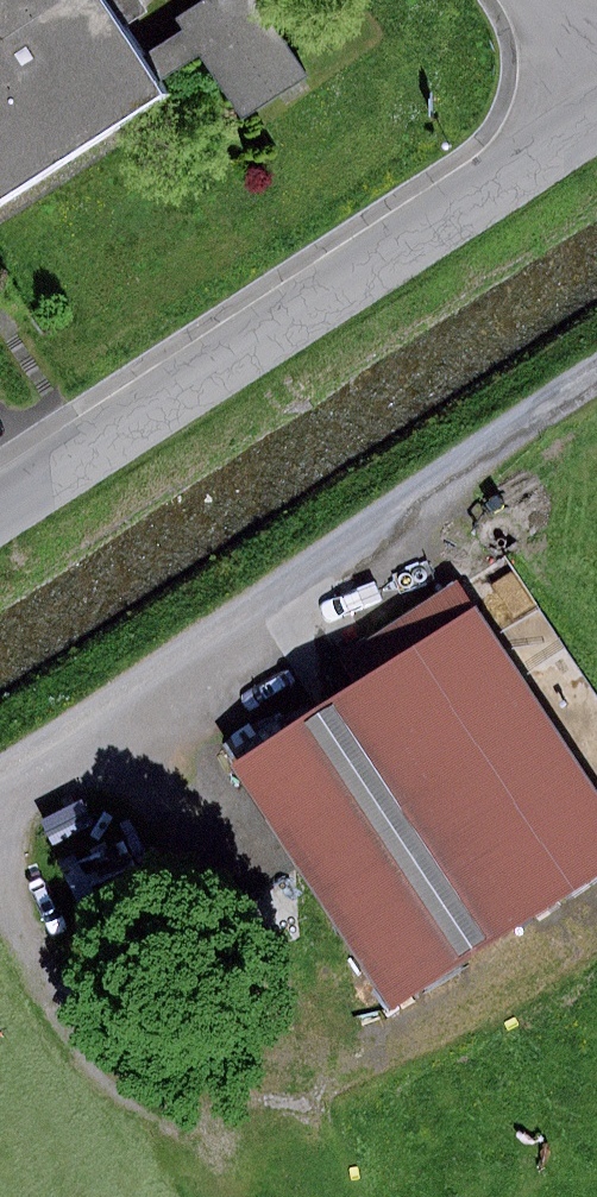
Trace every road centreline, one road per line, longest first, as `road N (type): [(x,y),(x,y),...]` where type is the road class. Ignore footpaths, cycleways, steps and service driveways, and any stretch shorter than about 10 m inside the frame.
road 1 (unclassified): [(0,500),(596,104)]
road 2 (track): [(596,393),(0,772)]
road 3 (track): [(0,881),(71,1030),(155,1107),(220,1145)]

